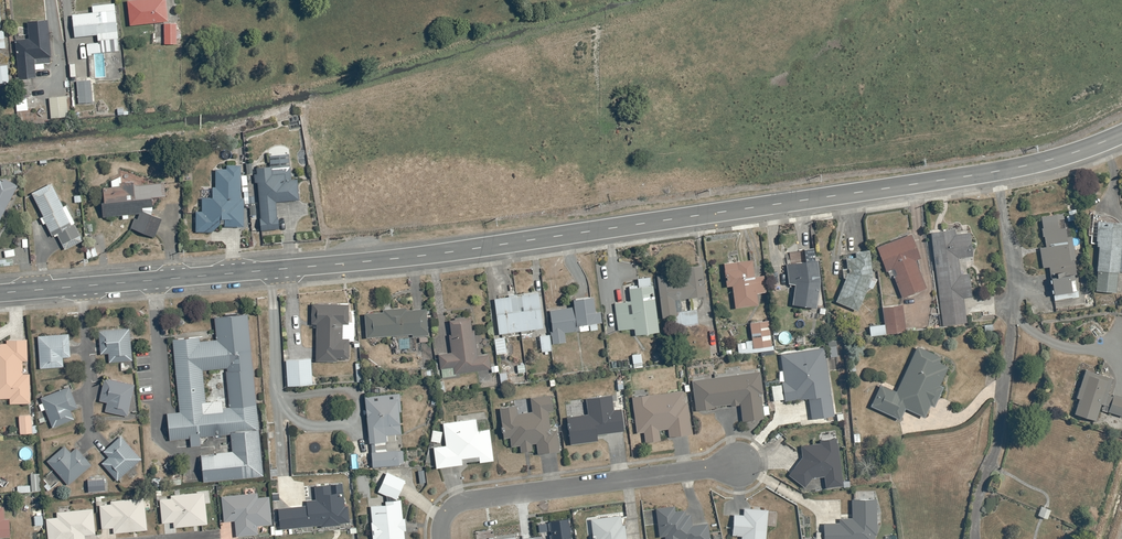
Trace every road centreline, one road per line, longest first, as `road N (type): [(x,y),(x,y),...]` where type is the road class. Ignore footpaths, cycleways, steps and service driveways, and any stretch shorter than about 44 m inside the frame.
road 1 (unclassified): [(0,294),(431,258),(995,174),(1121,133)]
road 2 (residential): [(439,538),(445,512),(477,496),(744,465)]

